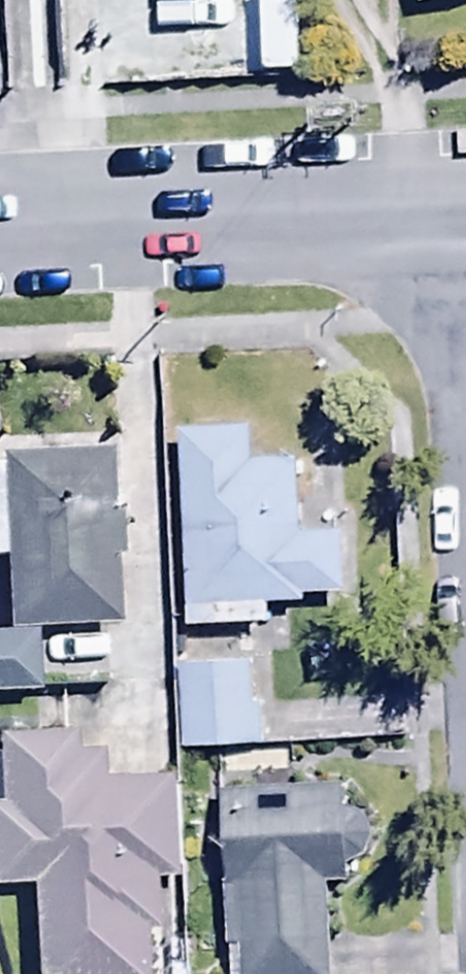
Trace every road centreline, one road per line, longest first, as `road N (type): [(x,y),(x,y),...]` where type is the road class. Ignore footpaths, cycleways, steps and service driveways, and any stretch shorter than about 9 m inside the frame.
road 1 (residential): [(465,198),(0,223)]

